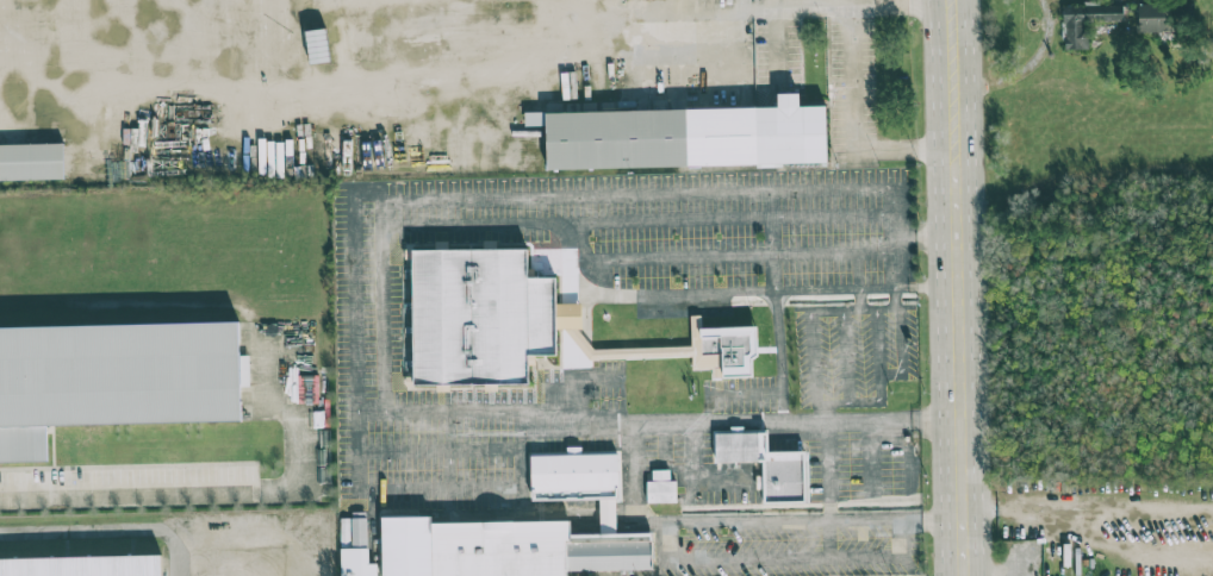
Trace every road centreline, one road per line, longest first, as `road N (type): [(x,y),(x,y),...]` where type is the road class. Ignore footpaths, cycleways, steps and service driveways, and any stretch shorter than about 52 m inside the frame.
road 1 (primary): [(960,575),(958,237)]
road 2 (primary): [(931,0),(938,150),(958,237)]
road 3 (primary): [(958,237),(969,148),(967,0)]

